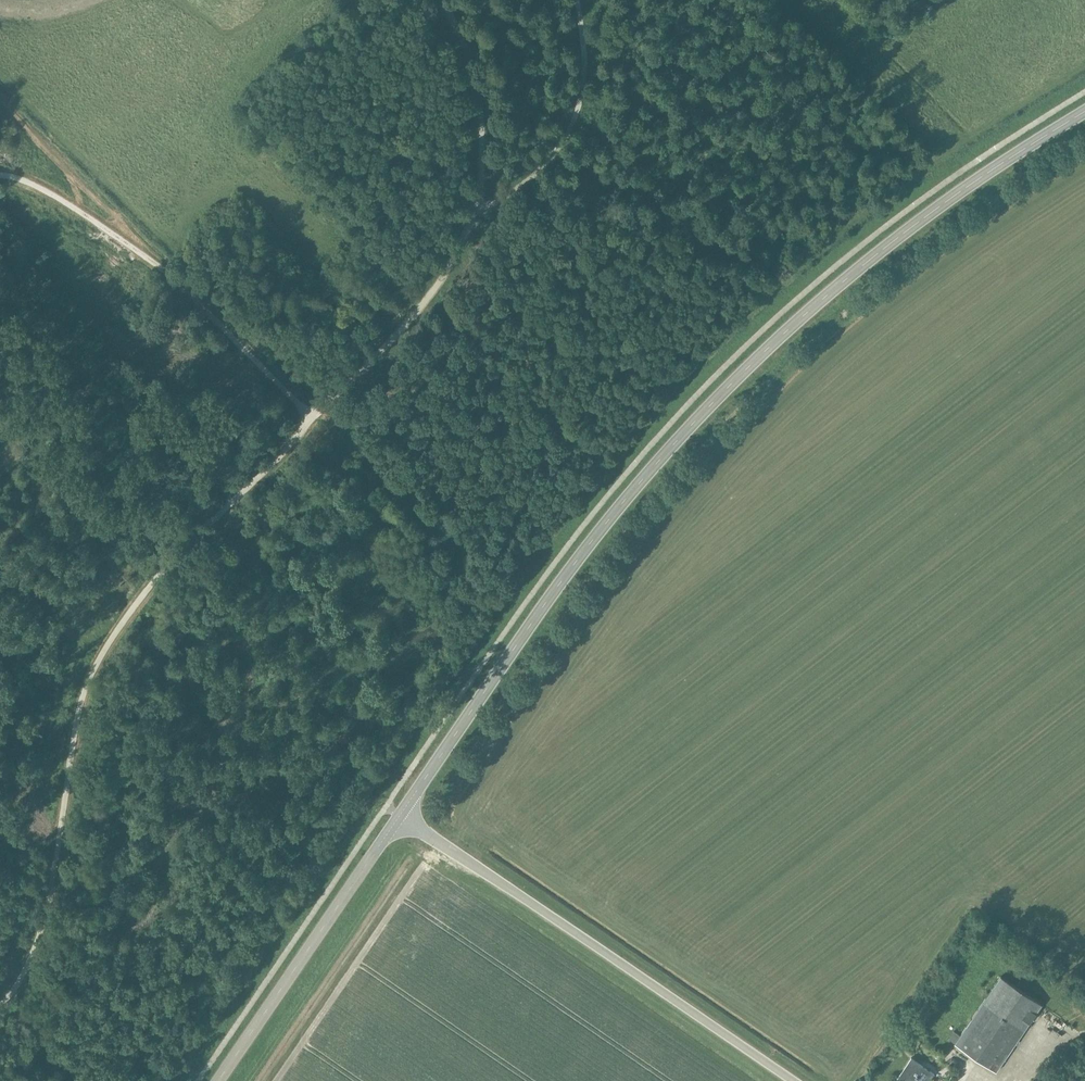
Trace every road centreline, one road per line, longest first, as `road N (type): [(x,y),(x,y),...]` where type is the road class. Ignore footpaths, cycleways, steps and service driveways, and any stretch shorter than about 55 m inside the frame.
road 1 (secondary): [(400,816),(578,556),(744,374),(898,238),(1084,112)]
road 2 (unclassified): [(799,1080),(400,816)]
road 3 (secondary): [(217,1080),(400,816)]
road 4 (track): [(68,777),(41,947),(0,1010)]

